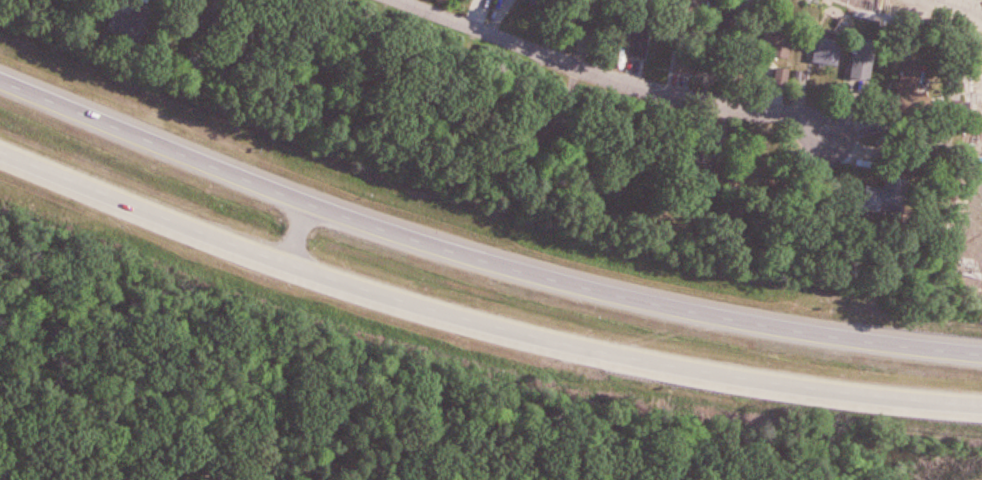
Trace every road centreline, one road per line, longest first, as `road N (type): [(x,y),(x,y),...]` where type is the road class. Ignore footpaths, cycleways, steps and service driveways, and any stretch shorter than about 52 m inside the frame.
road 1 (motorway): [(981,354),(573,286),(370,226),(0,80)]
road 2 (motorway): [(0,155),(323,276),(548,341),(782,385),(981,407)]
road 3 (residential): [(828,132),(640,88),(397,0)]

